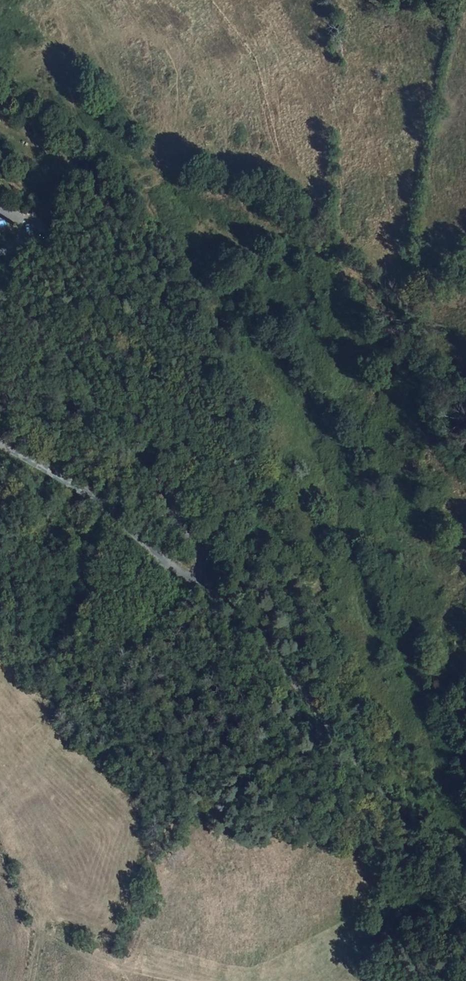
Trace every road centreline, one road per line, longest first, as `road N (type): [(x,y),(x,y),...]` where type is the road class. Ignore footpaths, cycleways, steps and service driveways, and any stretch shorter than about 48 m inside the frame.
road 1 (unclassified): [(203,579),(293,669),(432,859),(465,889)]
road 2 (tertiary): [(203,579),(205,560),(64,348),(0,301)]
road 3 (tertiary): [(0,443),(100,506),(174,571),(203,579)]

